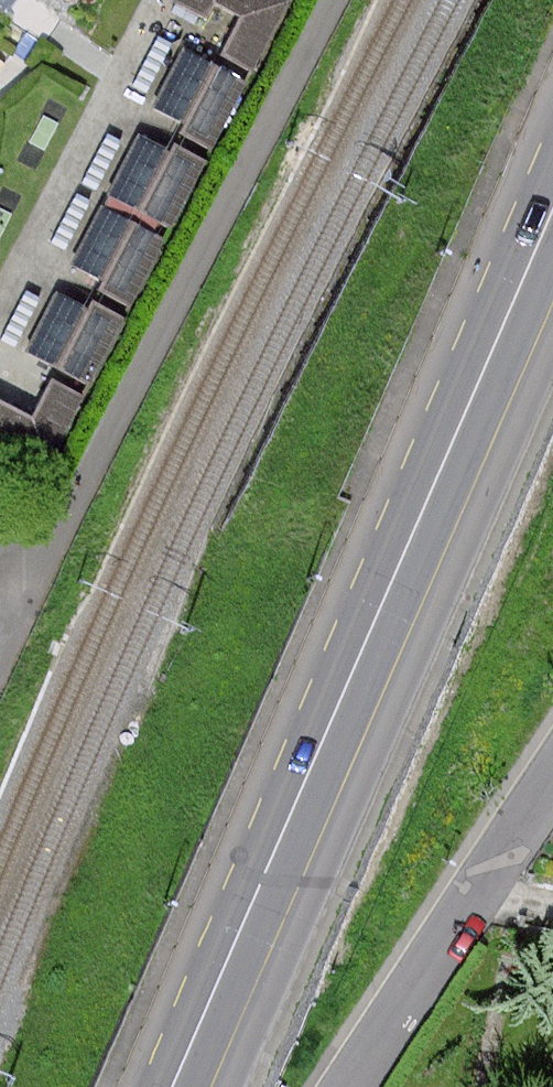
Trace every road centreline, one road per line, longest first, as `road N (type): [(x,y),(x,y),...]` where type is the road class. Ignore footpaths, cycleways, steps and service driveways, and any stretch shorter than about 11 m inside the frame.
road 1 (primary): [(552,232),(187,1086)]
road 2 (residential): [(347,1086),(552,774)]

